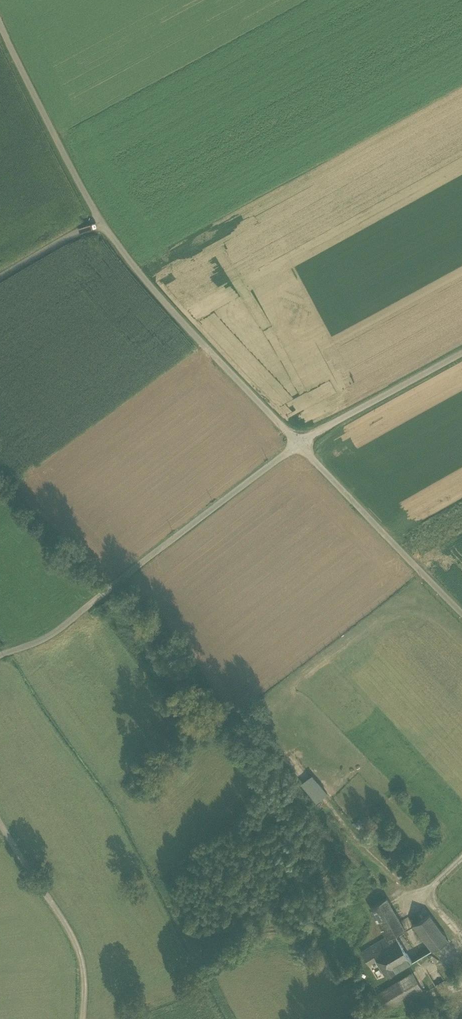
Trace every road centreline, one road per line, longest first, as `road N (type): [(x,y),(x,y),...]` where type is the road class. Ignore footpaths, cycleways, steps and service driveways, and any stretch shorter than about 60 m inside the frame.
road 1 (unclassified): [(0,23),(68,162),(129,263),(297,441)]
road 2 (unclassified): [(297,441),(44,638),(0,654)]
road 3 (unclassified): [(461,610),(297,441)]
road 4 (unclassified): [(297,441),(461,352)]

